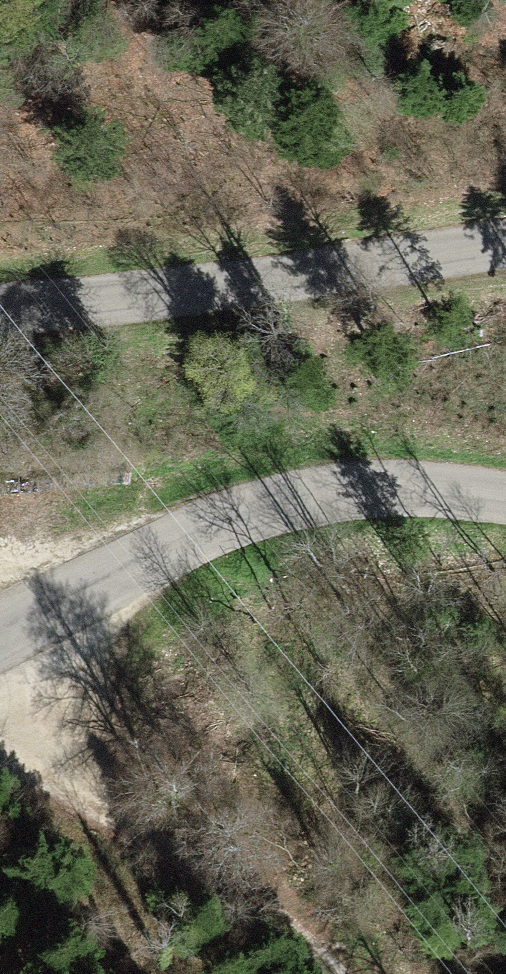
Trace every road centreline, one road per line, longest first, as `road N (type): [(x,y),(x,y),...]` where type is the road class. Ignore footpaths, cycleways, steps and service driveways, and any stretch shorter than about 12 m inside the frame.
road 1 (unclassified): [(505,506),(365,486),(288,495),(222,517),(0,634)]
road 2 (unclassified): [(0,301),(505,246)]
road 3 (track): [(30,620),(184,834),(347,973)]

